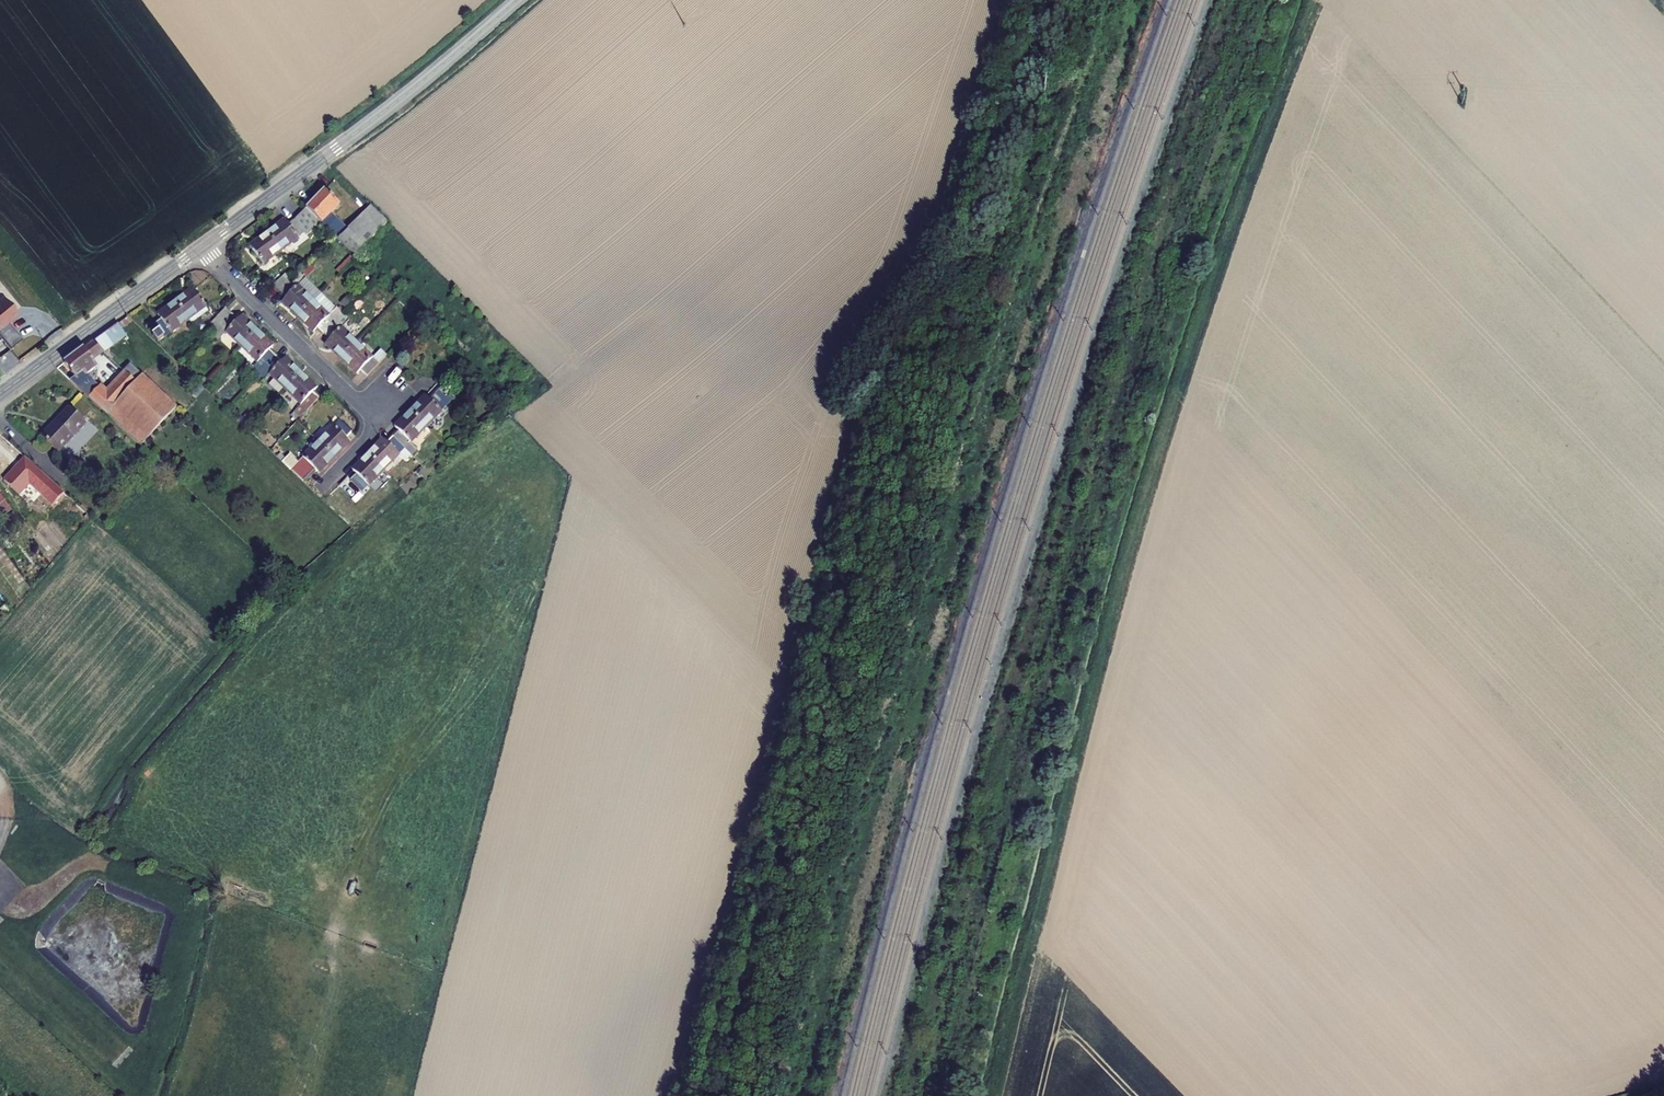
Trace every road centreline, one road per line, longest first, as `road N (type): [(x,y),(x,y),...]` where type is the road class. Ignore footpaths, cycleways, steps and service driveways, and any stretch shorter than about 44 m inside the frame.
road 1 (tertiary): [(517,0),(383,112),(202,245)]
road 2 (residential): [(380,424),(202,245)]
road 3 (tertiary): [(202,245),(0,393)]

